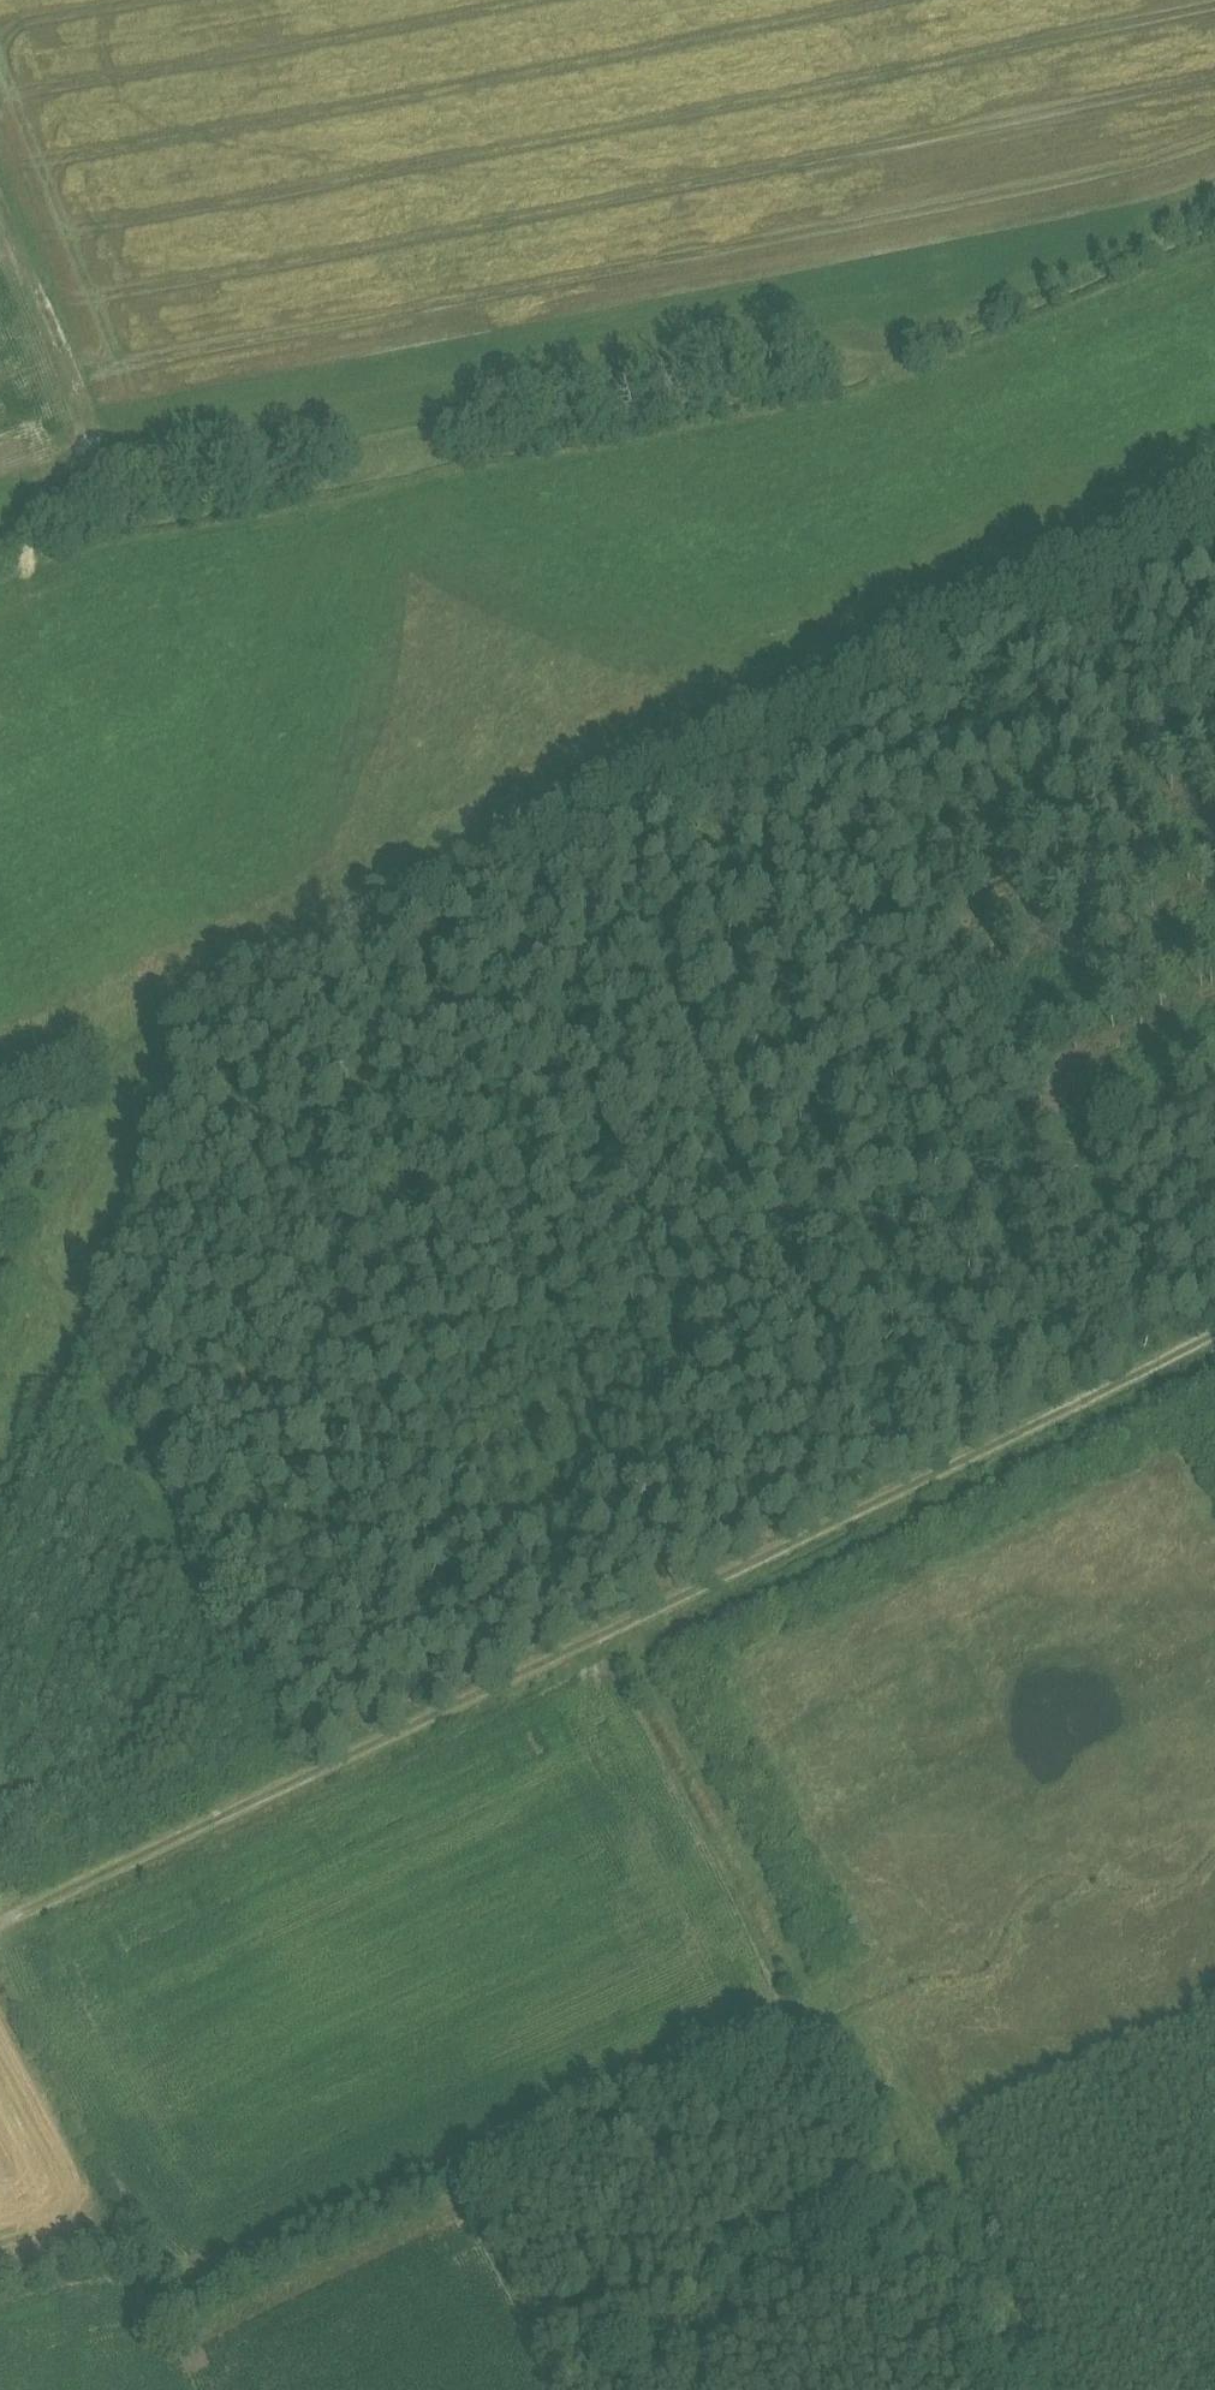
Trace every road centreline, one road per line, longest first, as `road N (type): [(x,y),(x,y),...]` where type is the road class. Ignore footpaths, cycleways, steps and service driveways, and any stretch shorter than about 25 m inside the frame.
road 1 (track): [(1214,1337),(0,1923)]
road 2 (track): [(0,192),(111,479)]

